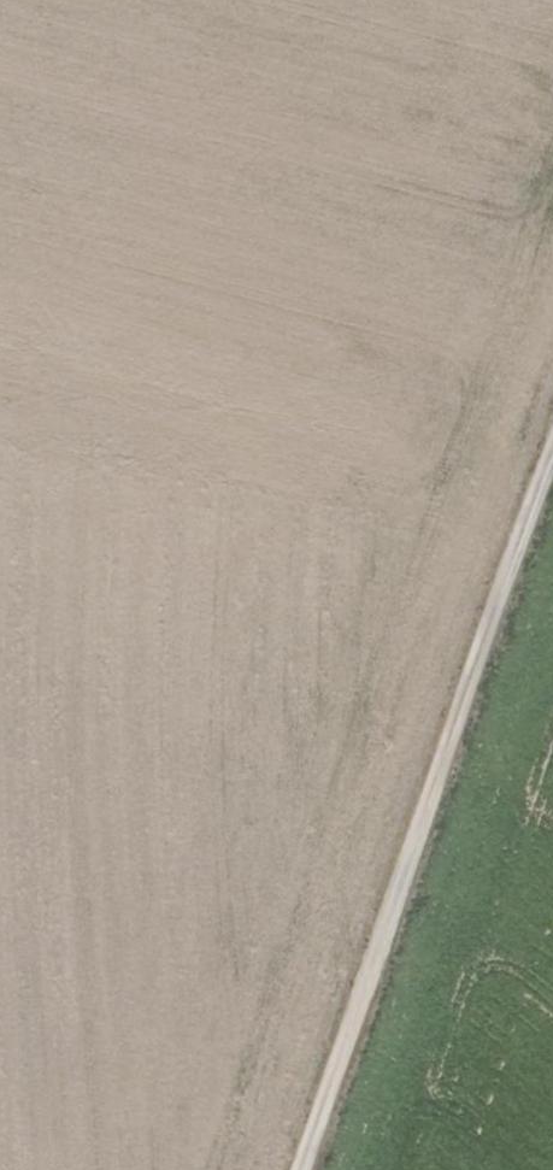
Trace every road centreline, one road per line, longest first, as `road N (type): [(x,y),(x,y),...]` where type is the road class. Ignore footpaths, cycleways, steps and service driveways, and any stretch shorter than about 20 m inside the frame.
road 1 (track): [(552,513),(325,1169)]

